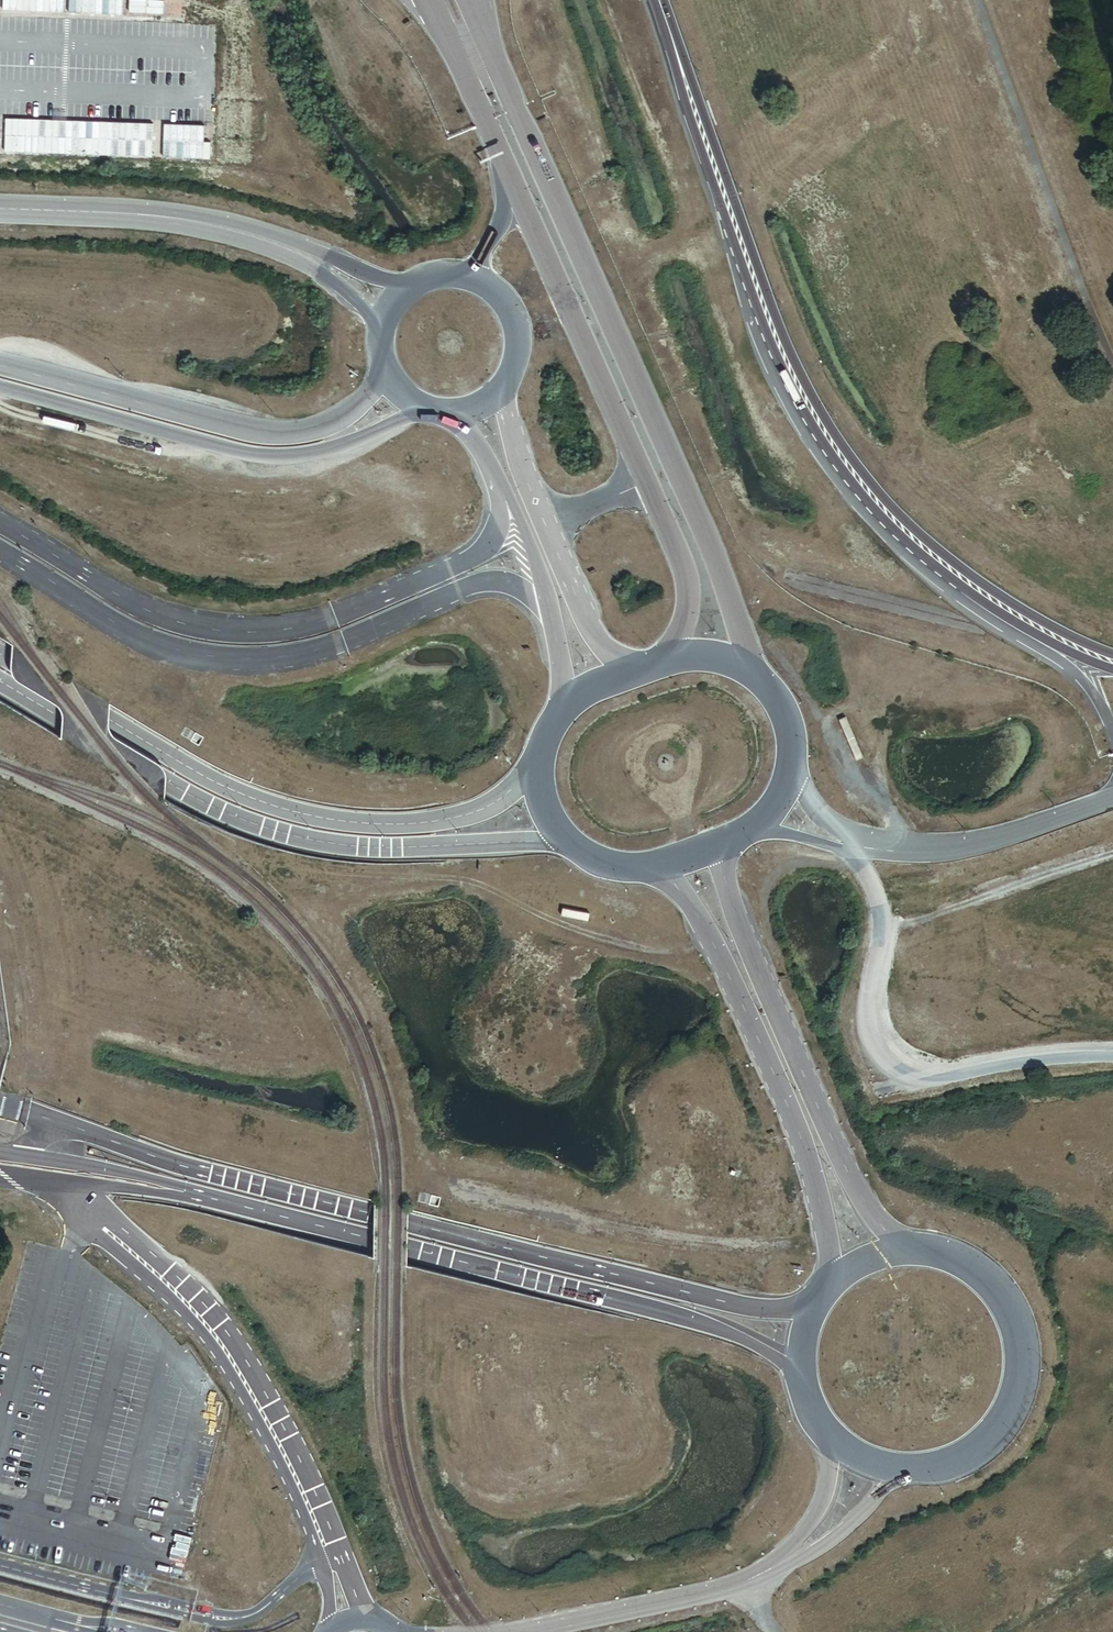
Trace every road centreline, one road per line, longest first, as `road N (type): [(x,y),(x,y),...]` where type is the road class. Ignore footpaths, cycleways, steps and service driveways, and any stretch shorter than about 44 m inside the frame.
road 1 (tertiary): [(657,0),(767,312),(837,450),(897,521),(958,572),(1015,612),(1112,659)]
road 2 (unclassified): [(815,1304),(727,1302),(195,1169),(64,1124)]
road 3 (unclassified): [(64,1163),(656,1309),(741,1336),(801,1371)]
road 4 (unclassified): [(757,674),(708,541),(469,0)]
road 5 (unclassified): [(0,683),(206,806),(275,833),(391,849),(570,841)]
road 6 (unclassified): [(540,767),(463,816),(398,825),(322,819),(204,779),(0,654)]
road 7 (unclassified): [(0,550),(122,628),(210,656),(317,649),(485,582),(547,599)]
road 8 (unclassified): [(511,500),(498,546),(321,621),(253,632),(147,610),(0,523)]
road 9 (unclassified): [(379,1620),(312,1474),(224,1325),(105,1220),(64,1163)]
road 10 (unclassified): [(495,143),(685,572),(686,617),(665,659)]
road 11 (unclassified): [(652,866),(695,908),(805,1141),(835,1277)]
road 12 (unclassified): [(902,1248),(859,1194),(821,1117),(736,916),(719,844)]
road 13 (unclassified): [(0,384),(222,446),(289,454),(360,440),(429,409)]
road 14 (unclassified): [(382,347),(366,400),(293,433),(228,426),(0,365)]
road 15 (unclassified): [(903,1469),(976,1449),(1011,1404),(1021,1354),(1012,1315),(979,1272),(950,1255),(902,1248)]
road 16 (unclassified): [(630,675),(585,616),(528,483),(506,384)]
road 17 (unclassified): [(0,208),(203,219),(296,248)]
road 18 (unclassified): [(524,1631),(743,1584),(774,1568)]
road 19 (unclassified): [(719,844),(764,817),(790,771),(784,710),(757,674)]
road 20 (unclassified): [(774,1568),(840,1534),(903,1469)]
road 21 (unclassified): [(426,0),(495,143)]
road 22 (unclassified): [(495,143),(499,218),(482,259),(458,274)]
road 23 (unclassified): [(833,1439),(826,1493),(774,1568)]
road 24 (unclassified): [(506,384),(519,342),(511,310),(488,285),(458,274)]
road 25 (unclassified): [(296,248),(372,315),(382,336)]
road 26 (unclassified): [(414,284),(296,248)]

